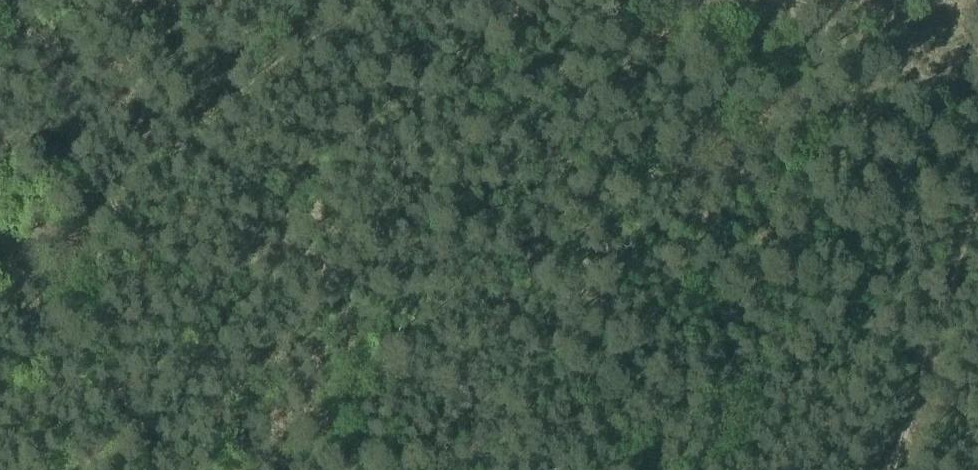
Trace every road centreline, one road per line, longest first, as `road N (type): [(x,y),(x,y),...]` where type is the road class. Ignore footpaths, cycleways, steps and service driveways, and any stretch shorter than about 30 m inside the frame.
road 1 (track): [(382,0),(0,264)]
road 2 (track): [(890,469),(977,153)]

